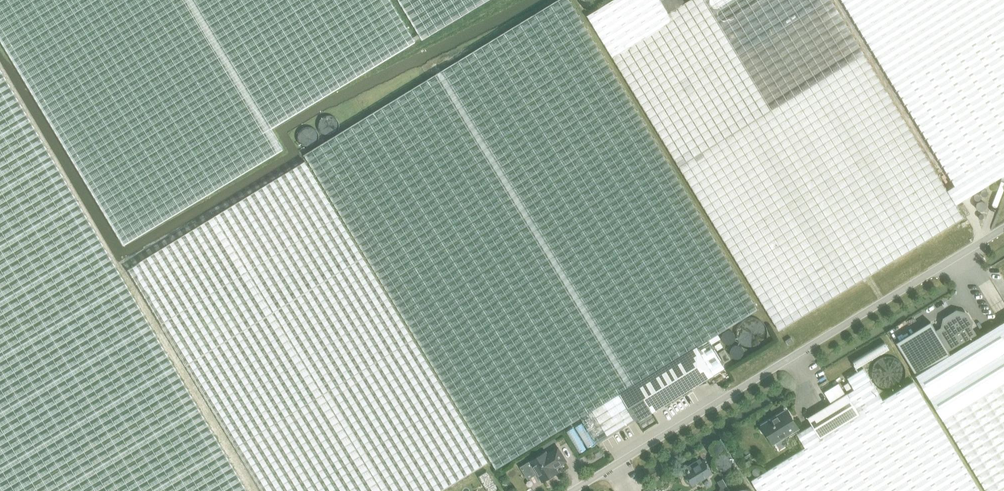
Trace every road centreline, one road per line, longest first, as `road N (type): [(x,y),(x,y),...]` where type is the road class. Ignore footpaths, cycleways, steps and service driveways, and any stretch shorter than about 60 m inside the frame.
road 1 (unclassified): [(1003,230),(571,490)]

